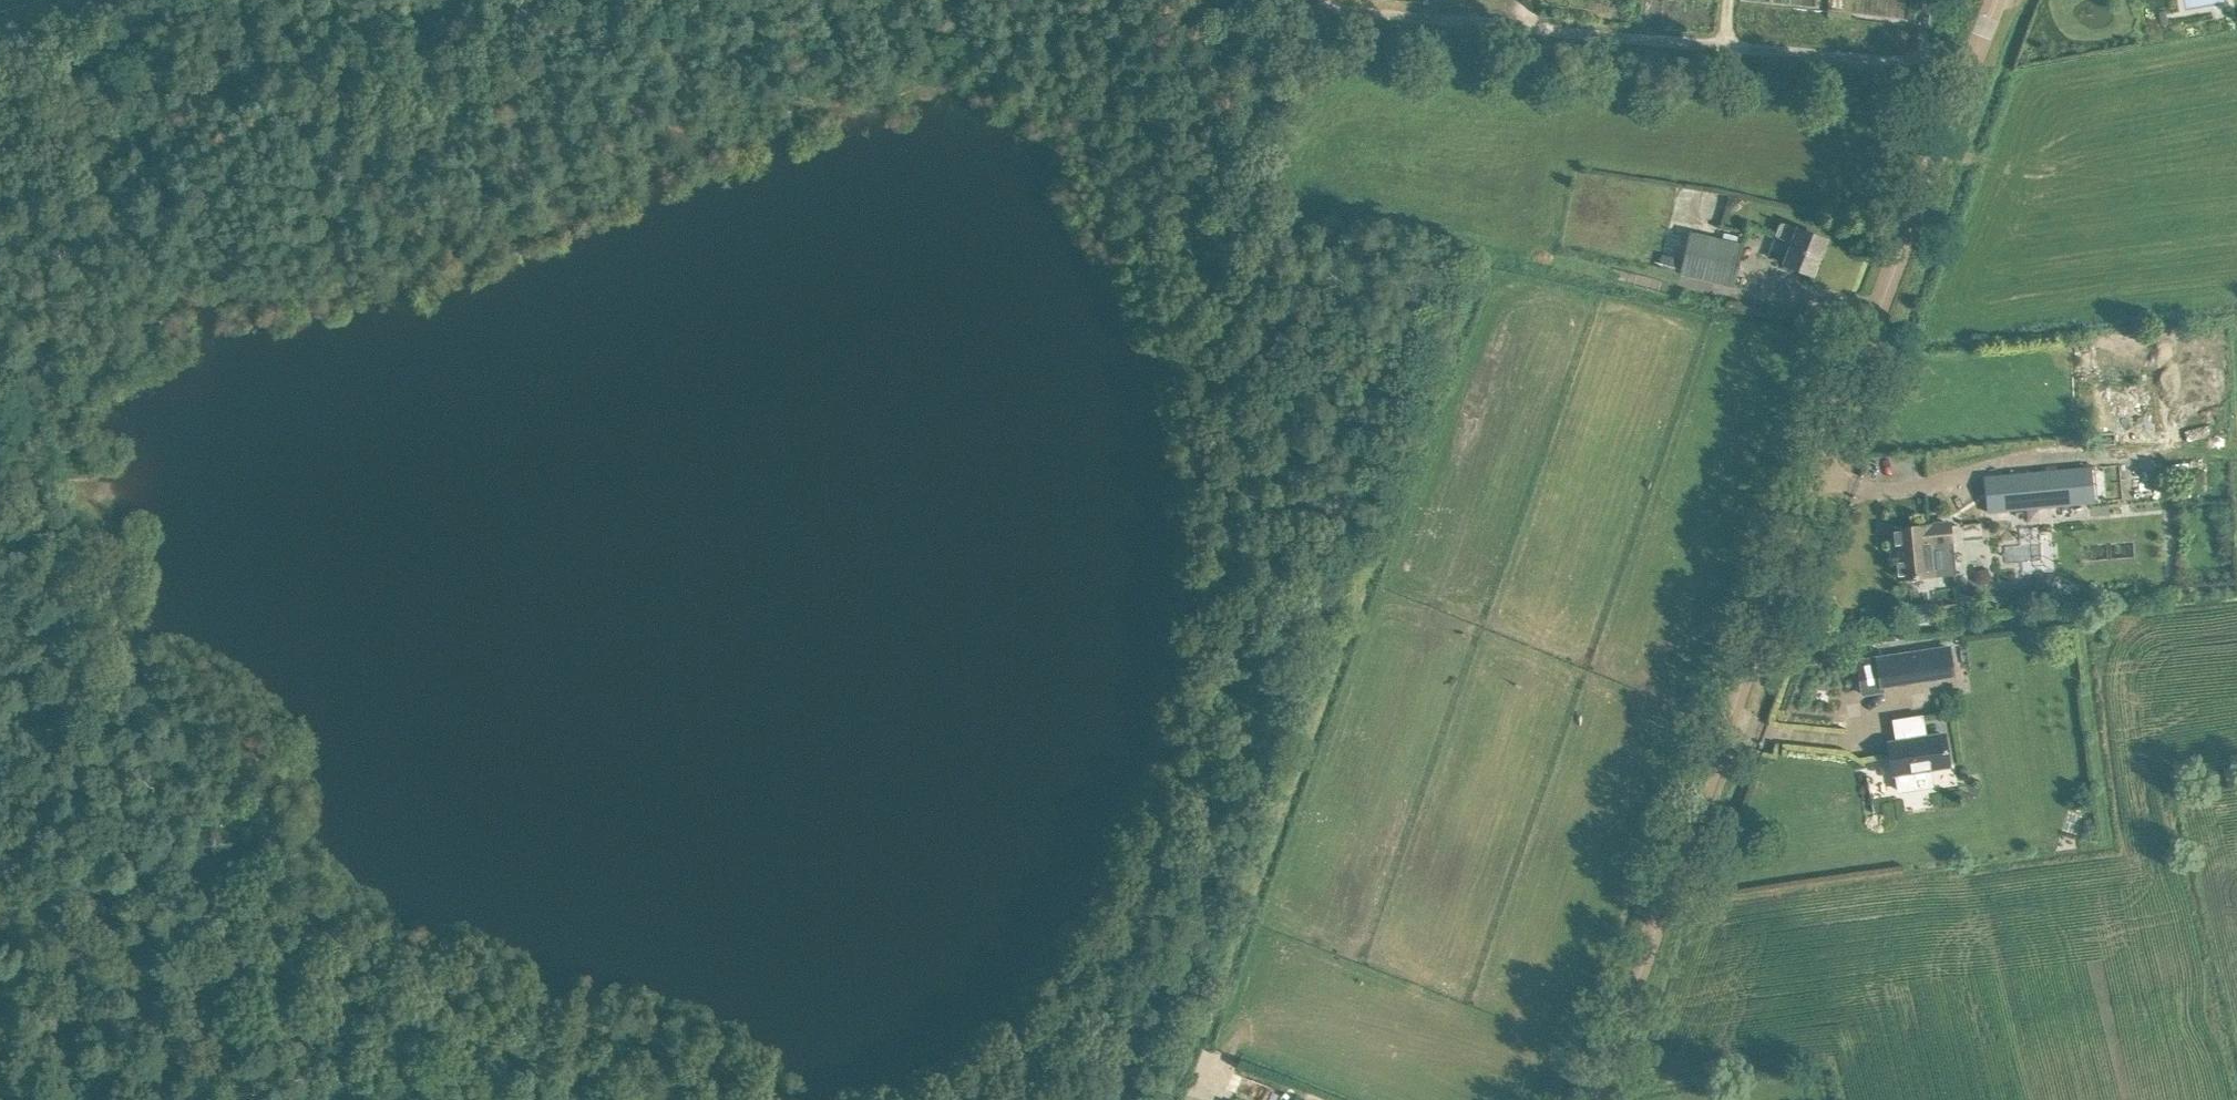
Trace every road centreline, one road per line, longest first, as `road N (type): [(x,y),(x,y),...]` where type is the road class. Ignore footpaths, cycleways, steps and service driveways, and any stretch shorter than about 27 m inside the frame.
road 1 (unclassified): [(1595,1099),(1830,435),(1994,0)]
road 2 (track): [(1972,60),(1922,51),(1896,62),(1325,9),(1326,0)]

